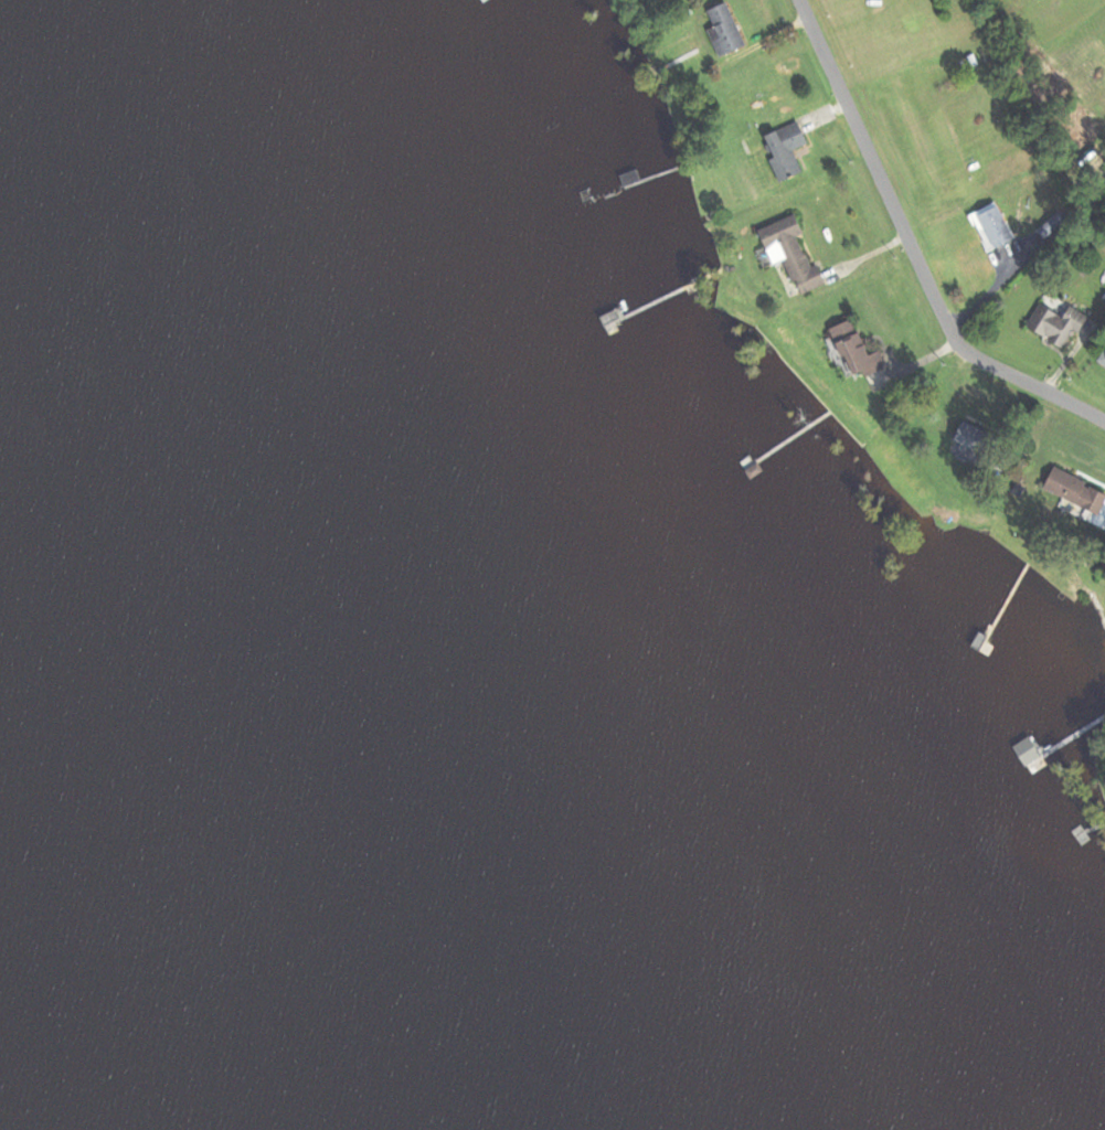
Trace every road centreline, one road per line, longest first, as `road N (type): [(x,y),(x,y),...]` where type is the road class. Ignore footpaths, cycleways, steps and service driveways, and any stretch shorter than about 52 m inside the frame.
road 1 (residential): [(1104,436),(971,343),(907,255),(791,0)]

